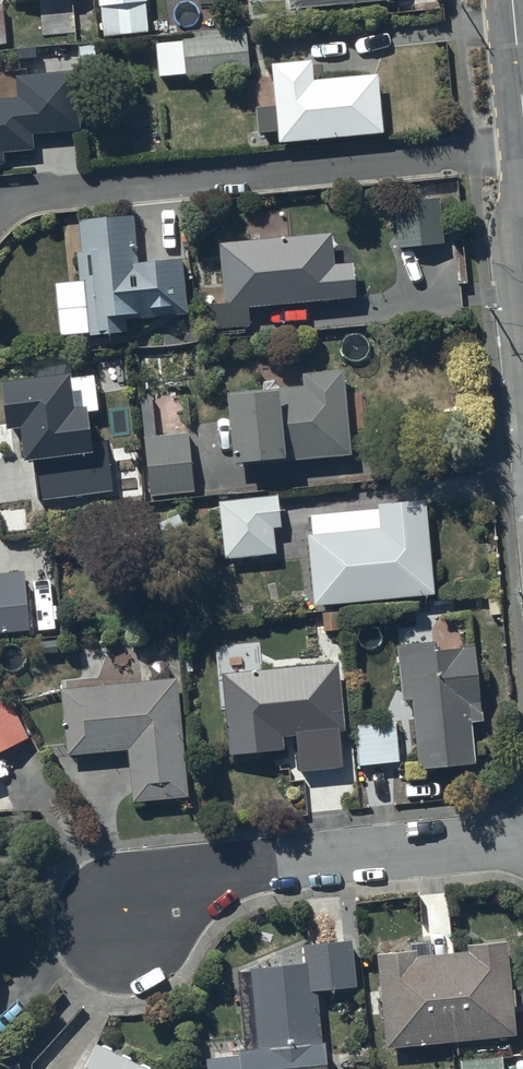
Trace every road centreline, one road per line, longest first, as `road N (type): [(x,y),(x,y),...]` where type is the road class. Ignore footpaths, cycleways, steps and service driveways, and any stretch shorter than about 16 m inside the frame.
road 1 (residential): [(522,146),(57,193),(0,215)]
road 2 (residential): [(125,929),(154,905),(227,871),(522,838)]

